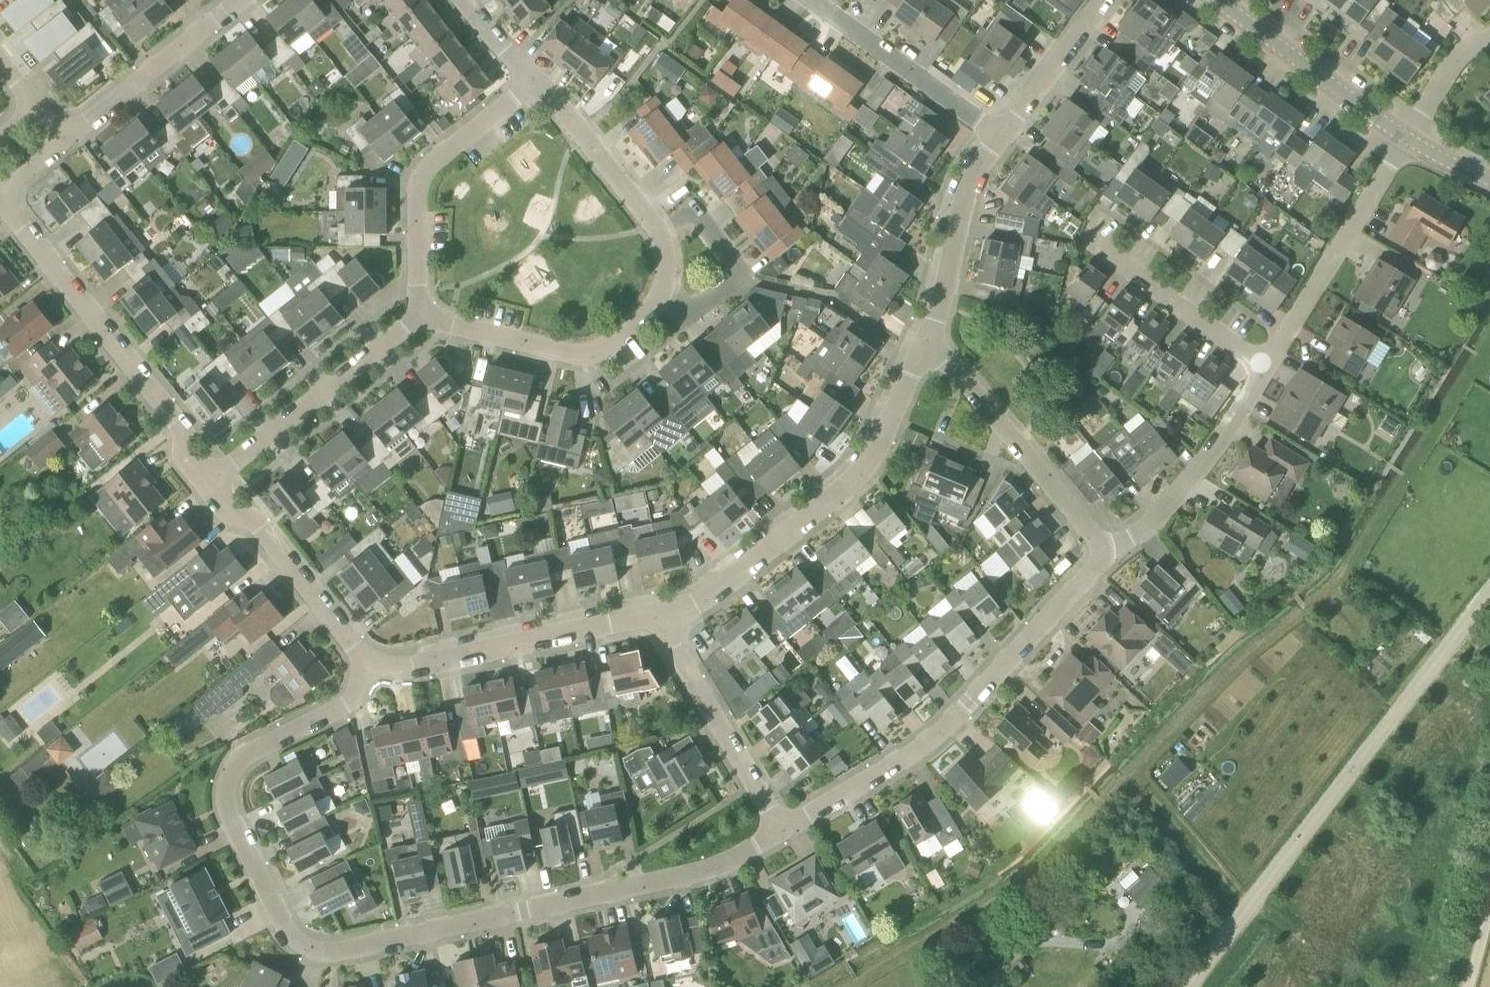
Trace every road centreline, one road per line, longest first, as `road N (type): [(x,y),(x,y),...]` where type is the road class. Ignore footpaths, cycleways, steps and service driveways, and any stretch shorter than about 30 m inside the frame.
road 1 (residential): [(782,831),(694,874),(336,952),(307,948),(292,936),(232,818),(225,789),(235,766),(254,751),(347,706),(370,665)]
road 2 (residential): [(419,317),(573,354),(598,350),(660,297),(666,267),(660,235),(535,78)]
road 3 (residential): [(1406,138),(1211,456),(1150,526),(1099,550)]
road 4 (unclassified): [(1188,986),(1489,596)]
road 5 (residential): [(1099,550),(1095,569),(935,737),(782,831)]
road 6 (residential): [(924,350),(861,476),(701,603),(665,612)]
road 7 (residential): [(205,486),(186,462),(183,430),(0,196)]
road 8 (residential): [(665,612),(414,667),(370,665)]
road 9 (residential): [(419,317),(419,188),(432,163),(535,78)]
road 10 (residential): [(205,486),(419,317)]
road 11 (residential): [(1099,550),(946,359),(924,350)]
road 12 (residential): [(782,831),(672,642),(665,612)]
road 13 (residential): [(370,665),(262,527),(230,516),(205,486)]
road 14 (residential): [(1216,0),(1406,138)]
road 15 (residential): [(812,0),(999,137)]
road 16 (residential): [(999,137),(959,210),(944,296),(924,350)]
road 17 (residential): [(64,141),(239,0)]
road 18 (residential): [(1103,0),(999,137)]
road 19 (residential): [(1406,138),(1457,57),(1489,39)]

